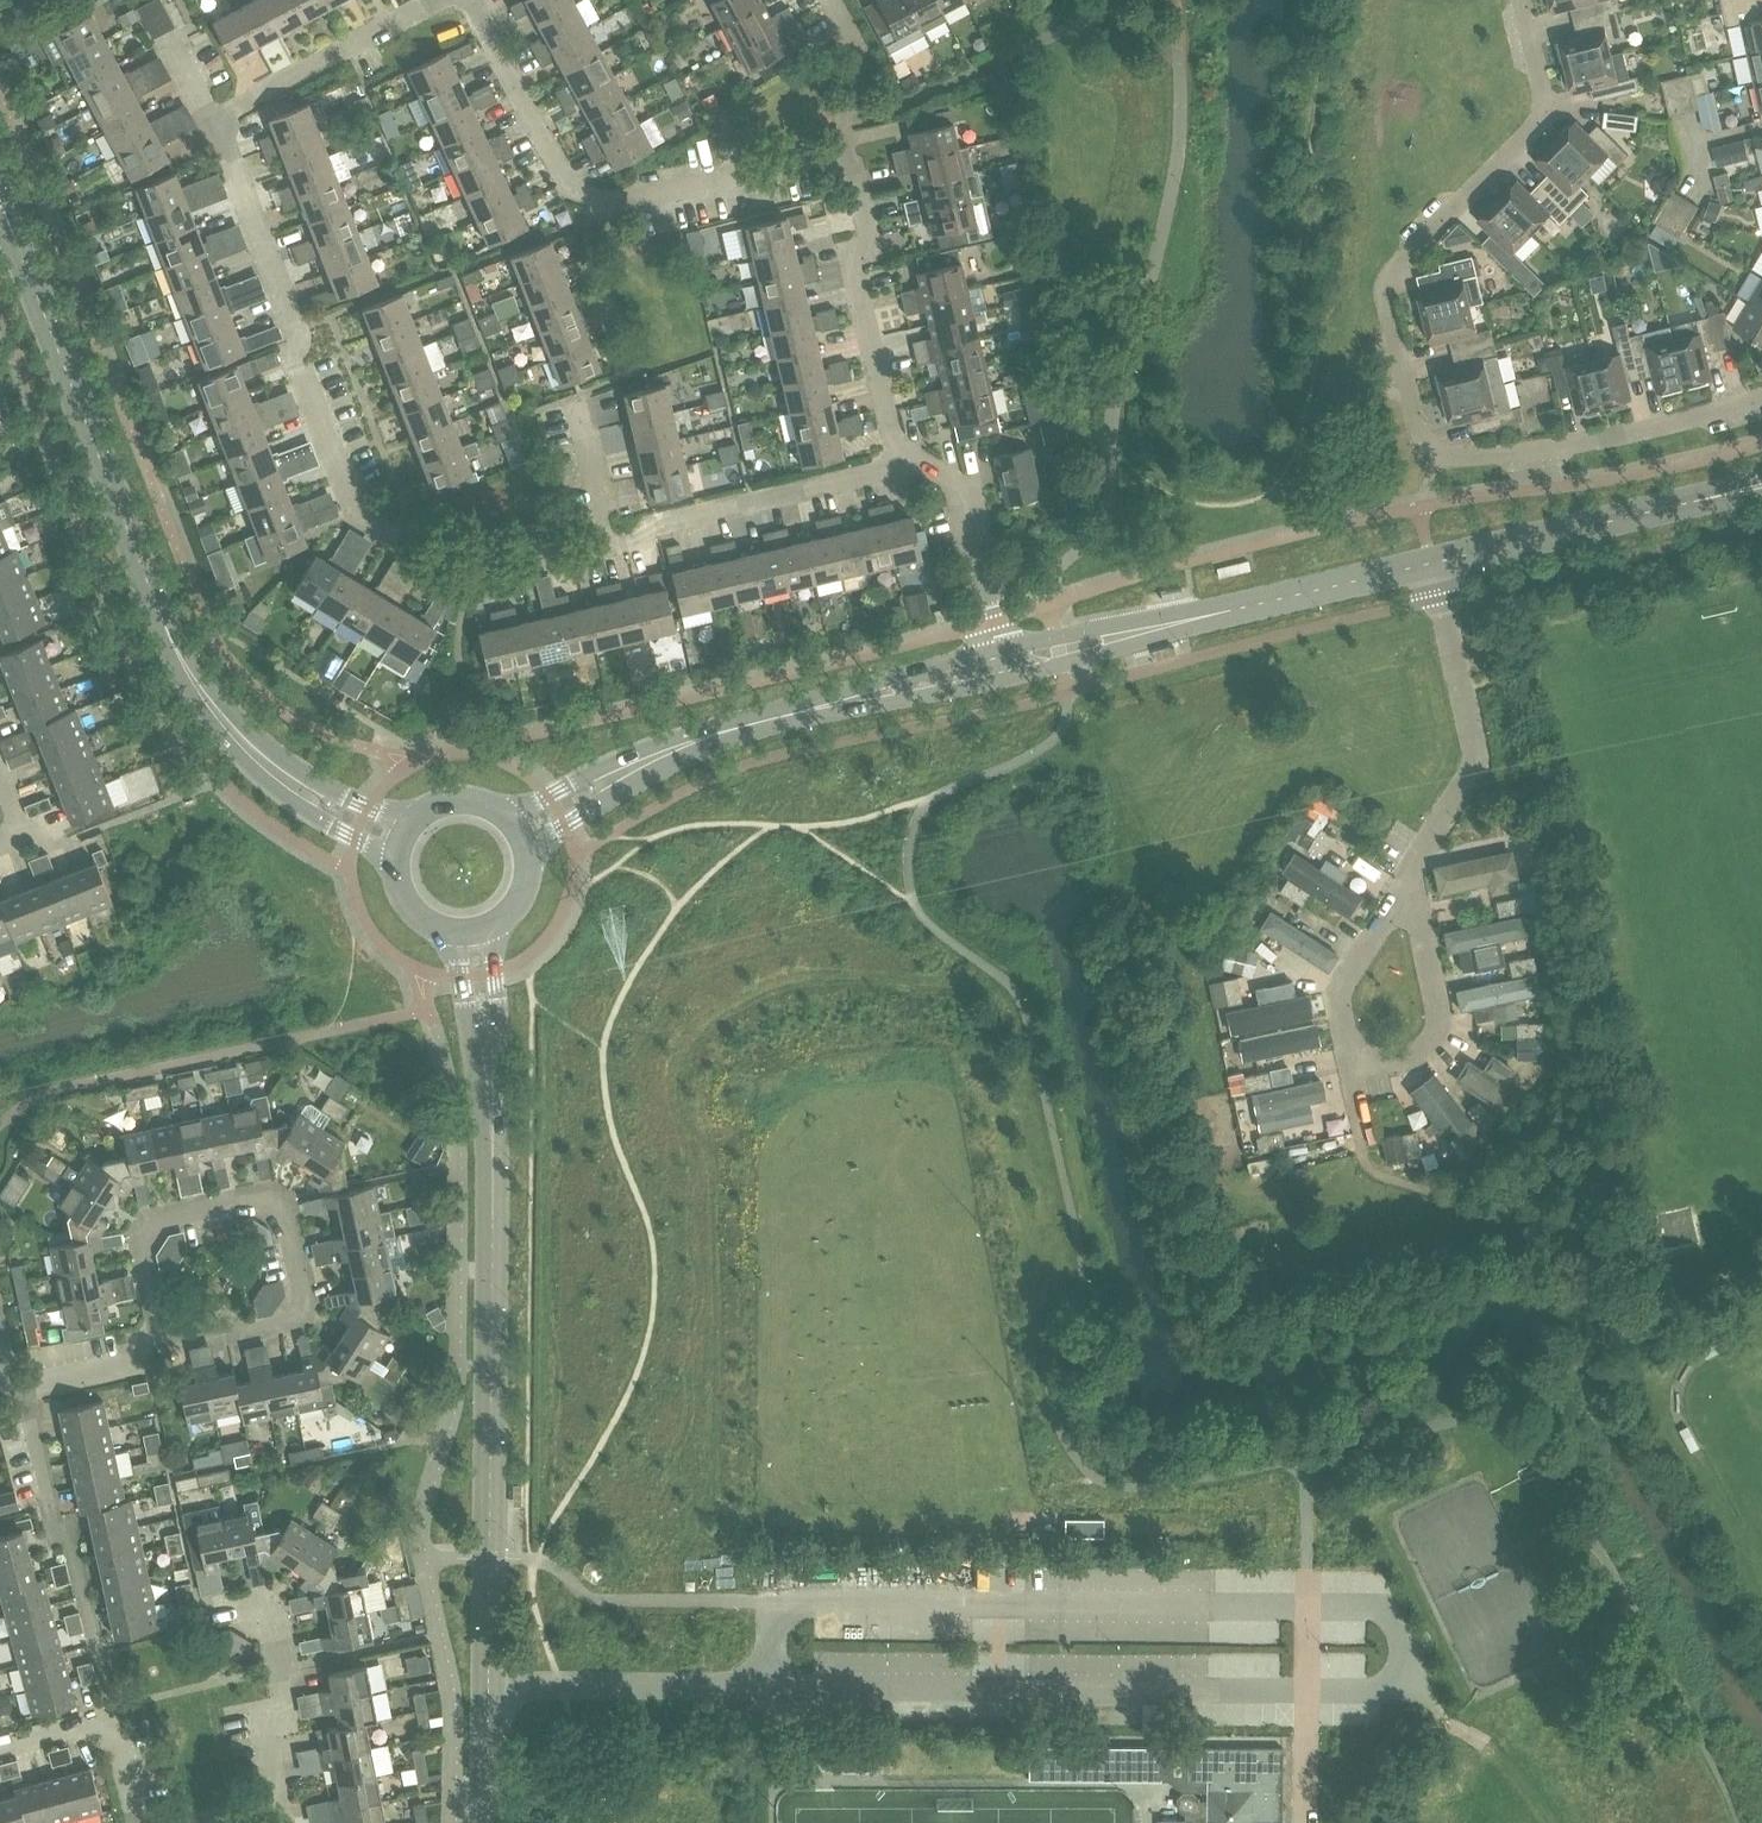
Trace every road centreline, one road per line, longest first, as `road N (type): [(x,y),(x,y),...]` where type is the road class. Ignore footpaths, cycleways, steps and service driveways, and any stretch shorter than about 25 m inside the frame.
road 1 (residential): [(1761,395),(1572,444),(1455,456),(1425,441),(1386,287),(1394,268),(1539,122),(1543,93),(1521,0)]
road 2 (residential): [(607,548),(468,578),(356,512),(292,352),(299,335),(217,121)]
road 3 (tertiary): [(487,1822),(496,1210)]
road 4 (tertiary): [(997,649),(651,745),(510,817)]
road 5 (tertiary): [(528,848),(623,790),(759,731),(1005,680)]
road 6 (tertiary): [(182,660),(0,203)]
road 7 (residential): [(833,161),(823,153),(610,204),(571,187),(469,0)]
road 8 (residential): [(167,1354),(301,1322),(309,1309),(286,1200),(269,1188),(160,1214),(146,1240)]
road 9 (tertiary): [(1761,487),(1431,563)]
road 10 (residential): [(114,1719),(28,1392)]
road 11 (residential): [(1409,873),(1477,761),(1431,563)]
road 12 (residential): [(899,464),(852,262),(871,240),(856,174),(833,161)]
road 13 (residential): [(607,548),(644,539),(653,524),(899,464)]
road 14 (tertiary): [(182,660),(212,726),(254,771),(305,811),(396,860)]
road 15 (tertiary): [(496,1210),(497,922)]
road 16 (tertiary): [(415,818),(304,773),(182,660)]
road 17 (tertiary): [(454,931),(496,1210)]
road 18 (tertiary): [(1431,563),(1179,623)]
road 19 (residential): [(1353,1068),(1421,1051),(1439,1023),(1409,873)]
road 20 (residential): [(217,121),(434,0)]
road 21 (residential): [(272,1802),(262,1752),(284,1668),(273,1621),(248,1603),(226,1607)]
road 22 (residential): [(1353,1068),(1338,994),(1409,873)]
road 23 (residential): [(991,622),(959,484),(916,460),(899,464)]
road 24 (tertiary): [(1164,626),(1118,623),(997,649)]
road 25 (residential): [(833,161),(861,51),(838,0)]
road 26 (tertiary): [(1005,680),(1128,647),(1164,626)]
road 27 (residential): [(607,548),(573,403)]
road 28 (residential): [(28,1392),(167,1354)]

